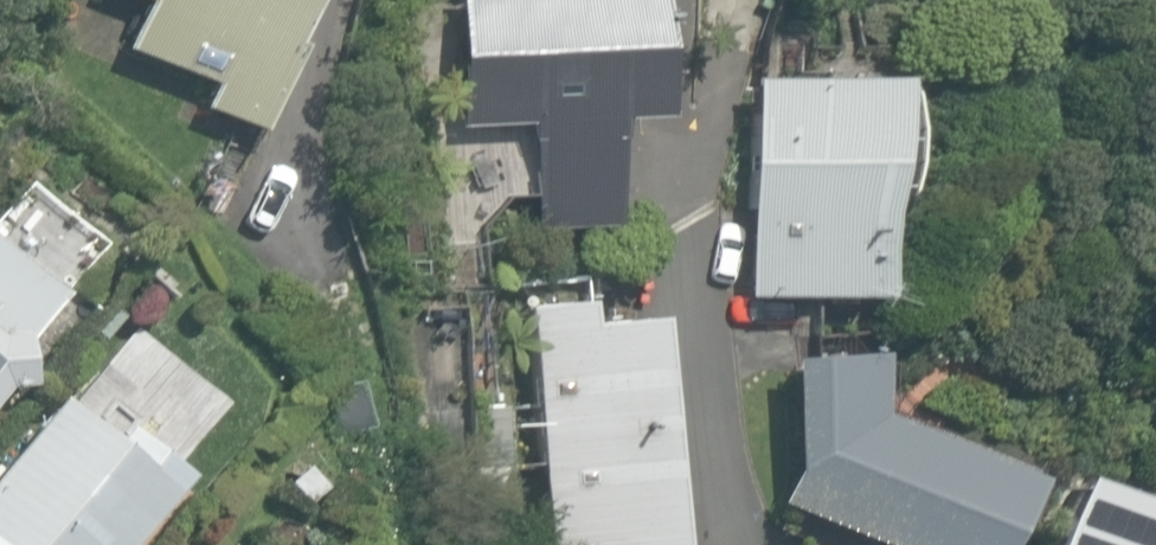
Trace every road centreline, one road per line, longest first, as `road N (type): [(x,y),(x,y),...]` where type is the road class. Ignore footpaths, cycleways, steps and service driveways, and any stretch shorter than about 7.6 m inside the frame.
road 1 (residential): [(663,0),(706,504),(719,544)]

